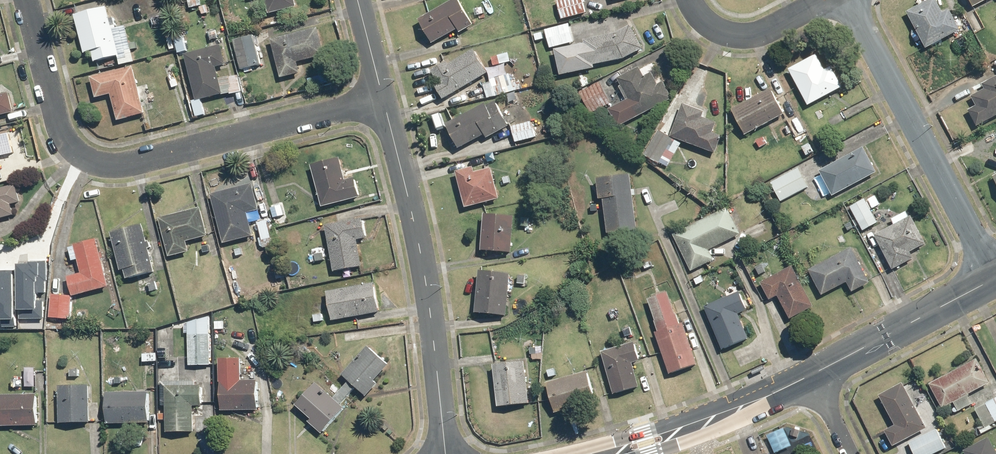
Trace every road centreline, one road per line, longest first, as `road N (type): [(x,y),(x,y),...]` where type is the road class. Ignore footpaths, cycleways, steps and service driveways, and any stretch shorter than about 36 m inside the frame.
road 1 (residential): [(26,0),(59,127),(89,162),(137,164),(382,102)]
road 2 (residential): [(444,453),(434,332),(382,102)]
road 3 (residential): [(995,276),(849,0)]
road 4 (tertiary): [(810,377),(610,453)]
road 5 (tertiary): [(995,277),(810,377)]
road 6 (residential): [(693,0),(721,32),(750,36),(832,0)]

